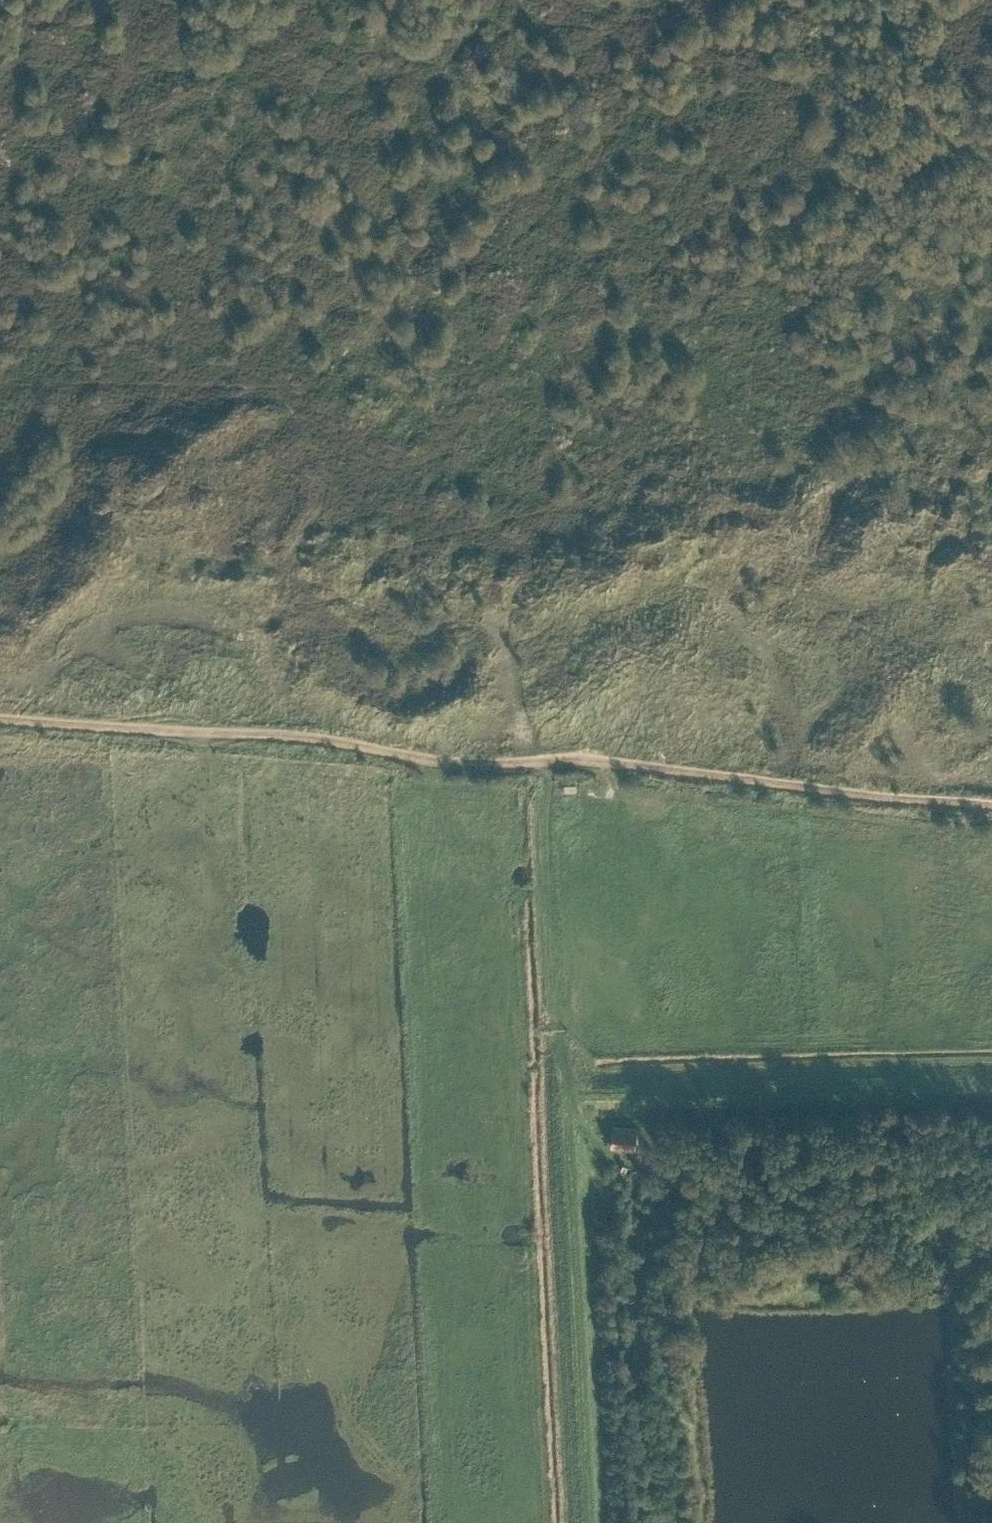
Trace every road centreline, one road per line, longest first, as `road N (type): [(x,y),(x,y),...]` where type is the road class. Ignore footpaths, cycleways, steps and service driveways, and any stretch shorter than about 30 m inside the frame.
road 1 (track): [(0,717),(292,735),(491,764),(601,760),(991,803)]
road 2 (track): [(546,759),(573,1102),(591,1125)]
road 3 (track): [(880,0),(893,63),(930,120),(968,152),(991,157)]

